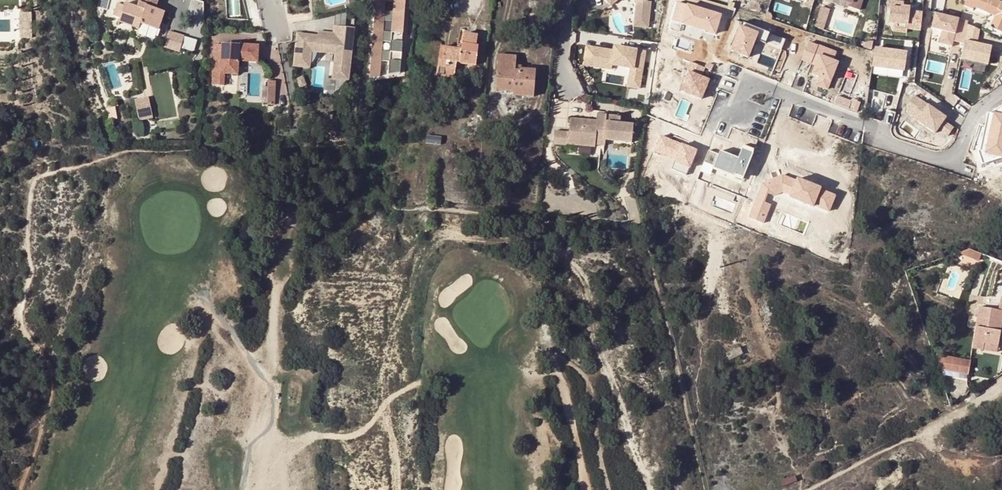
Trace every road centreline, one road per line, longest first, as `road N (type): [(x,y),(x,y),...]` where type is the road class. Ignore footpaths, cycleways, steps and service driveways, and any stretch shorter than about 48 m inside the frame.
road 1 (residential): [(1001,89),(968,124),(953,160),(747,84),(737,116)]

